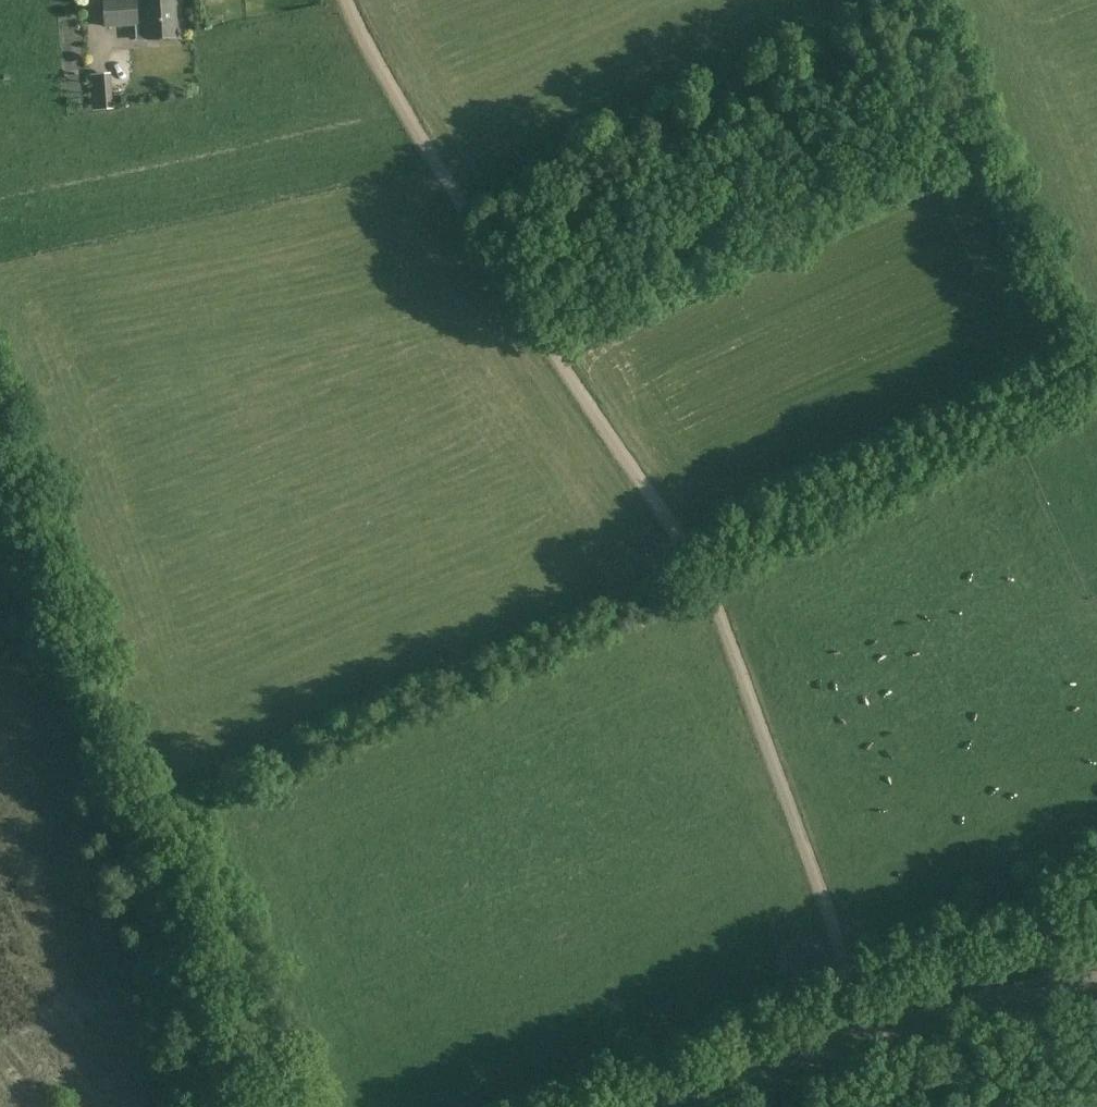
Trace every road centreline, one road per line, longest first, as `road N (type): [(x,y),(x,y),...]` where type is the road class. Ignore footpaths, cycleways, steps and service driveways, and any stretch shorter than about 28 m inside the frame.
road 1 (track): [(347,0),(453,189),(713,593),(836,922),(854,1038)]
road 2 (track): [(0,484),(230,1106)]
road 3 (unclassified): [(664,1106),(854,1038),(1096,977)]
road 4 (track): [(989,859),(1096,973)]

